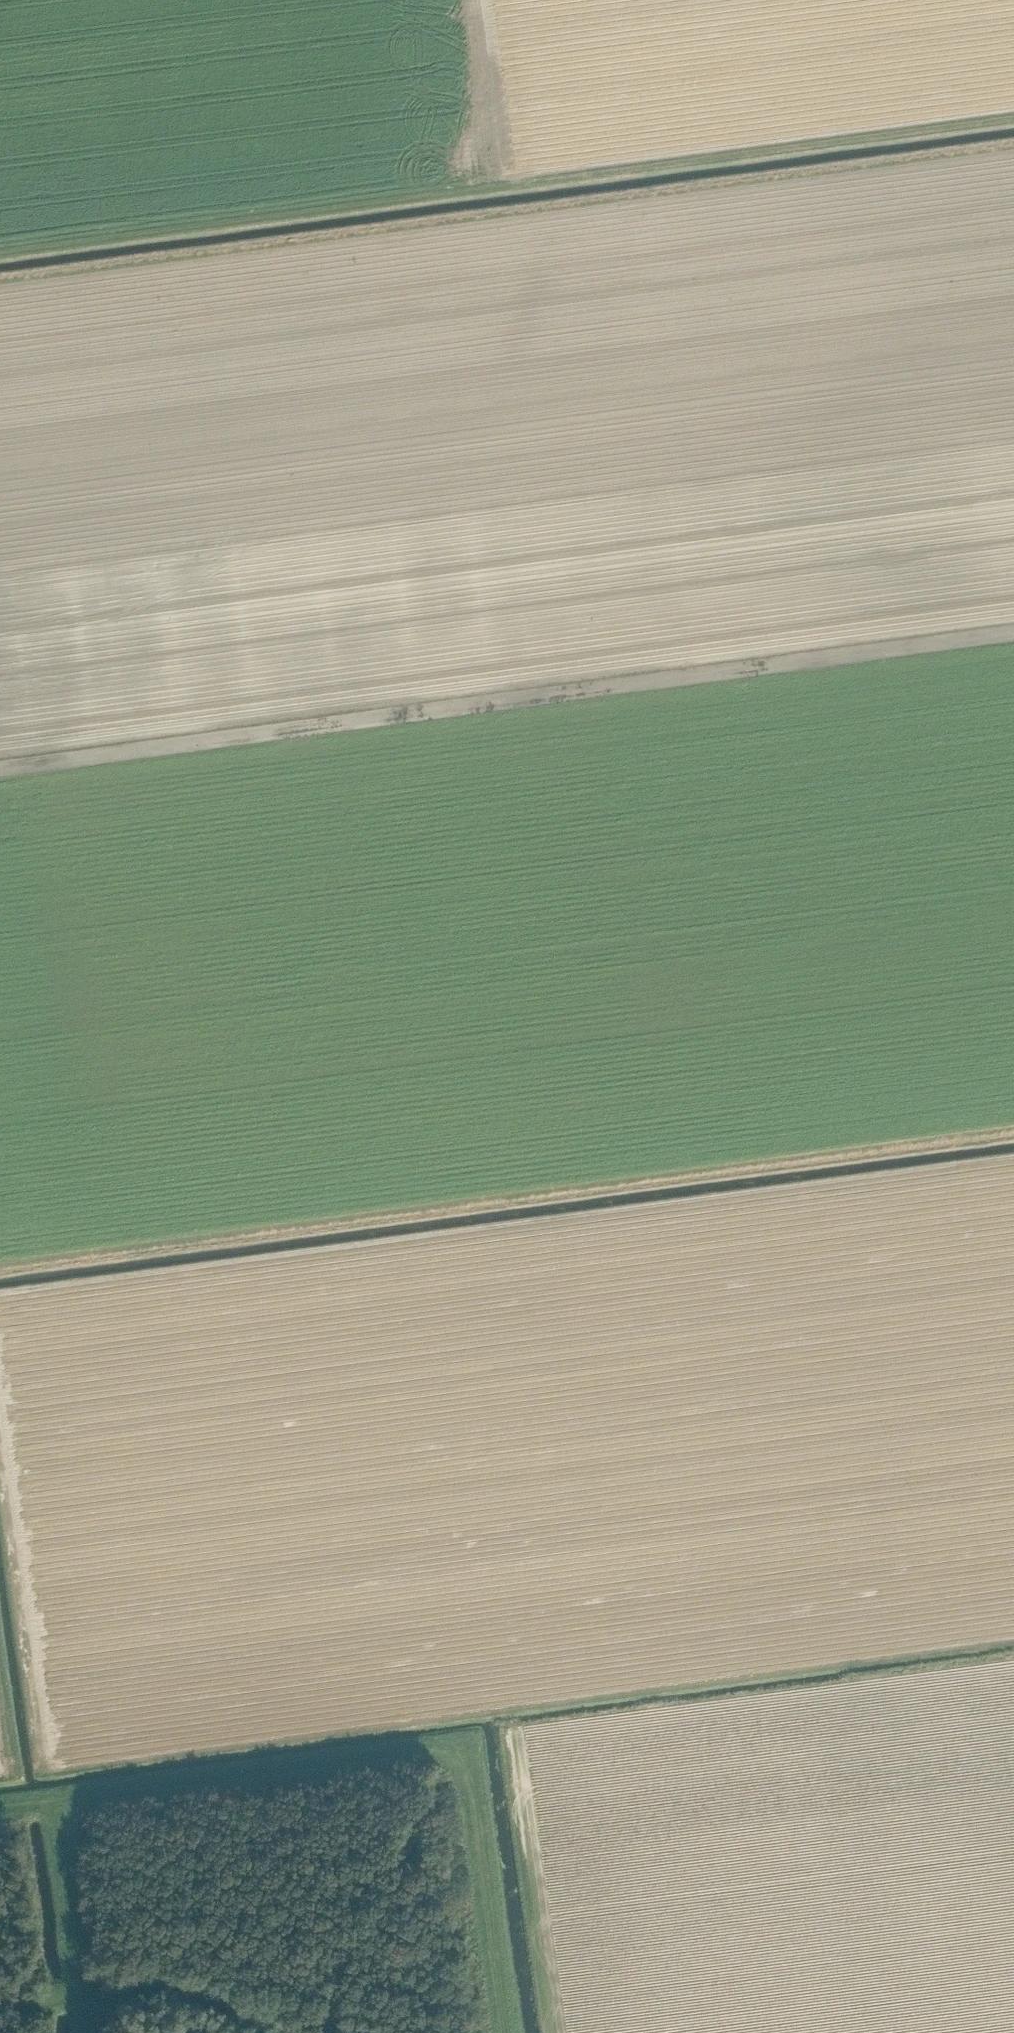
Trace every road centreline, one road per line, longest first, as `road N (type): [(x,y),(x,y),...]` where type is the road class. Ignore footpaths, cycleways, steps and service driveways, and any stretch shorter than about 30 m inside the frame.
road 1 (track): [(501,2032),(470,1813),(444,1770),(402,1755),(0,1808)]

